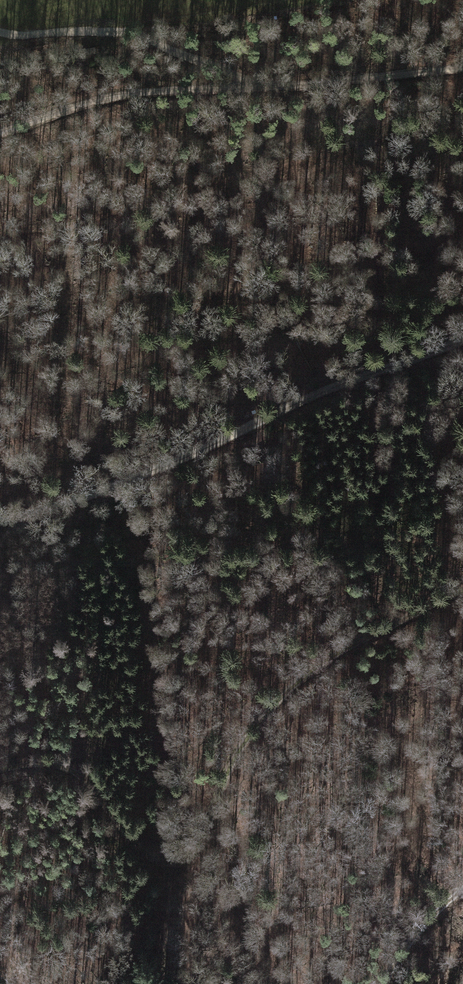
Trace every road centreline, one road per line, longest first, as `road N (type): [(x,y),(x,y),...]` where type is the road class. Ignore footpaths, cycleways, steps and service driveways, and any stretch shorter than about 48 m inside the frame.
road 1 (track): [(462,591),(306,674),(247,734),(199,853),(183,864),(166,865),(145,851),(71,765),(0,767)]
road 2 (track): [(462,338),(91,494),(0,519)]
road 3 (track): [(0,133),(102,99),(159,90),(462,67)]
road 4 (track): [(0,32),(146,36),(263,86)]
road 5 (track): [(380,983),(420,919),(462,885)]

